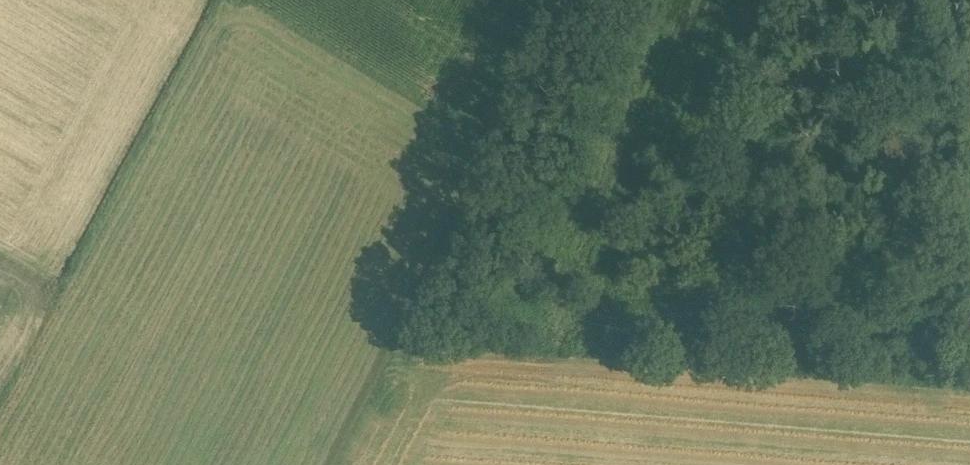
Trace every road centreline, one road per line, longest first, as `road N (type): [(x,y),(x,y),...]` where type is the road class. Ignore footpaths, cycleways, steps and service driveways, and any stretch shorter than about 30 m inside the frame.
road 1 (track): [(326,464),(565,0)]

